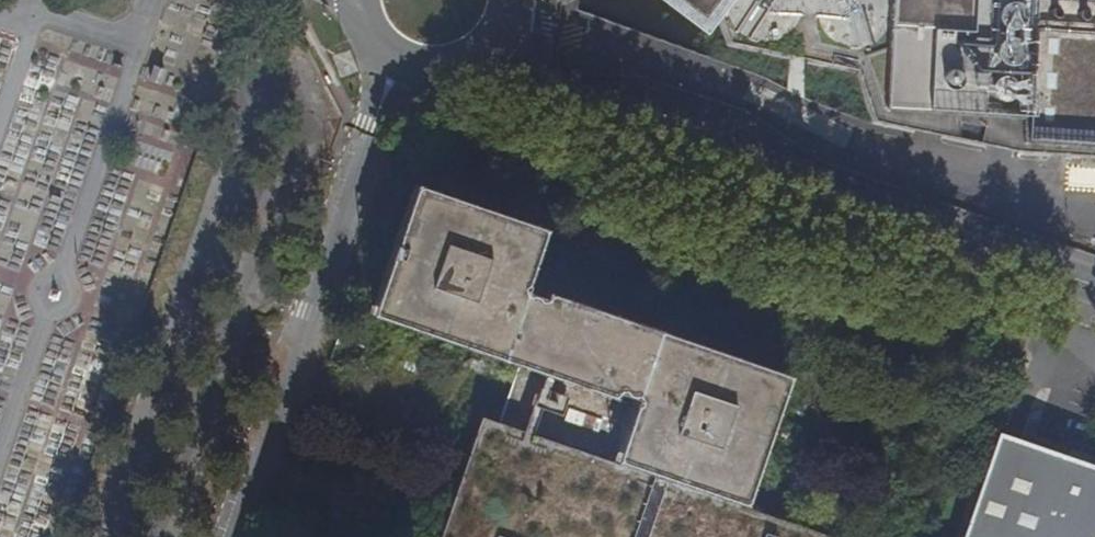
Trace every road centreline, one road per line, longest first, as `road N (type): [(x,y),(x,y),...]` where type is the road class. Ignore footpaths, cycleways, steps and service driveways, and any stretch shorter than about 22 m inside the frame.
road 1 (unclassified): [(1094,270),(571,77)]
road 2 (unclassified): [(235,536),(378,112)]

